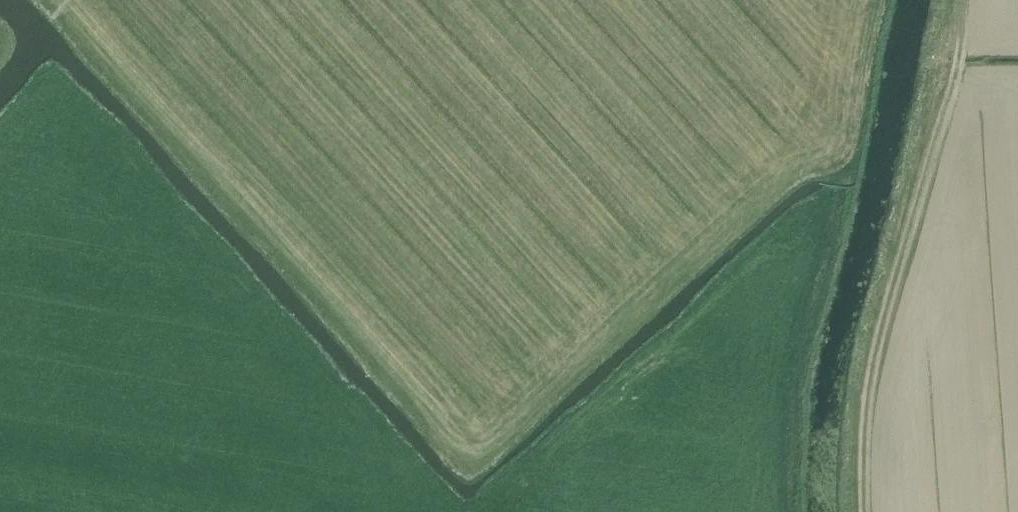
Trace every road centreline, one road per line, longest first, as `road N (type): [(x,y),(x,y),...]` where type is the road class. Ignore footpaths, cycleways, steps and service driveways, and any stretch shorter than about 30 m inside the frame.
road 1 (track): [(871,511),(878,396),(959,73),(967,0)]

